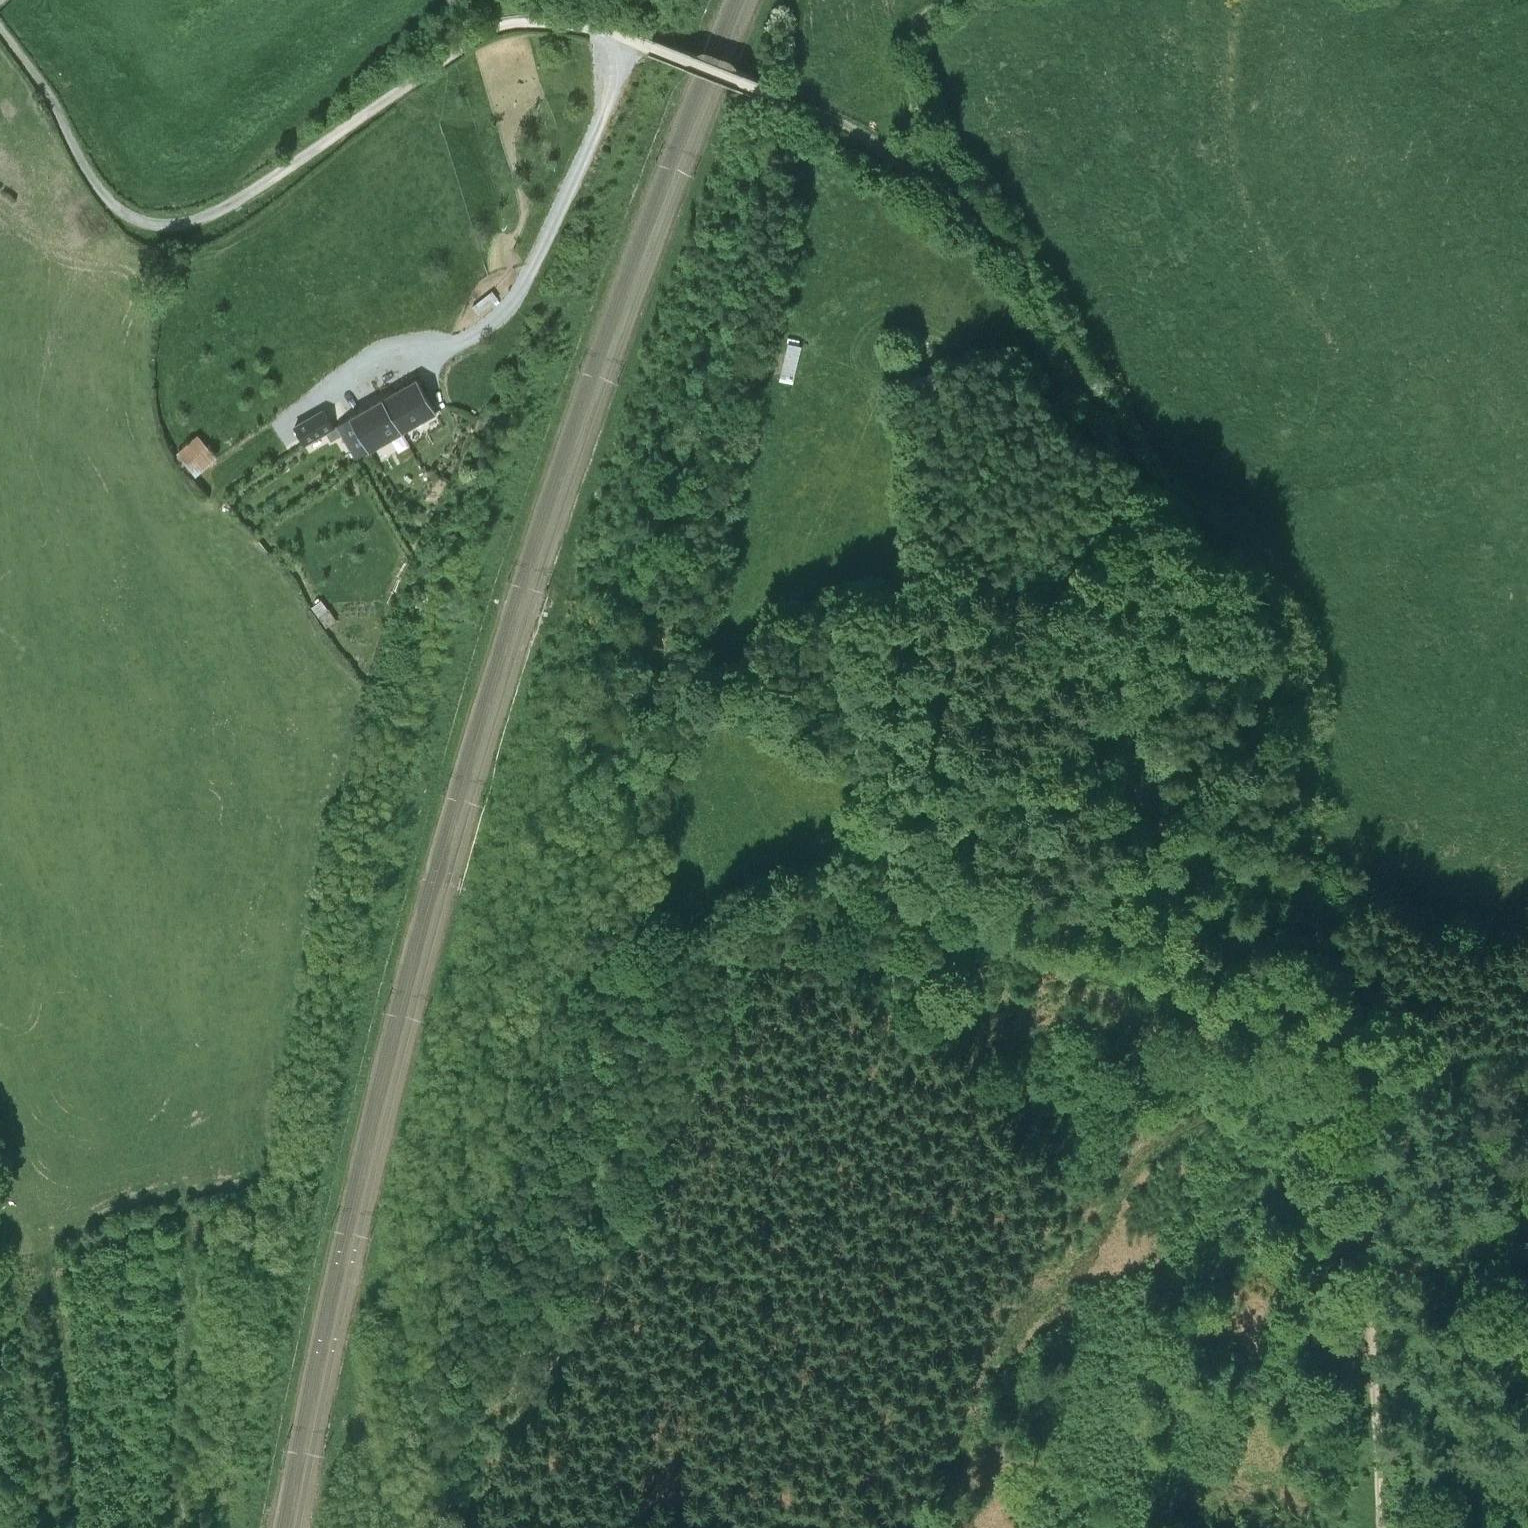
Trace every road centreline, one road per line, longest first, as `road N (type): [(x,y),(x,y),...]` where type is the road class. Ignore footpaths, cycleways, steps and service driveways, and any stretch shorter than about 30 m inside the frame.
road 1 (track): [(1442,1051),(1388,1024),(1356,991),(1317,919),(1280,719),(1167,568),(1028,269),(991,210),(937,166),(778,98)]
road 2 (unclassified): [(0,27),(108,196),(146,223),(172,225),(233,202),(485,30),(516,19),(596,26),(778,98)]
road 3 (track): [(1442,1051),(1377,1119),(1363,1164),(1382,1527)]

